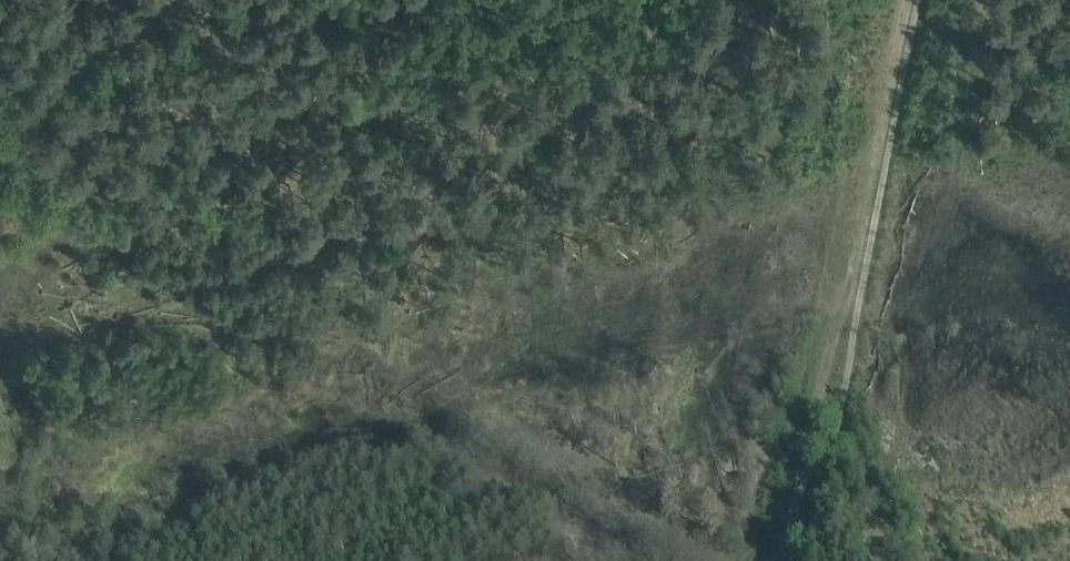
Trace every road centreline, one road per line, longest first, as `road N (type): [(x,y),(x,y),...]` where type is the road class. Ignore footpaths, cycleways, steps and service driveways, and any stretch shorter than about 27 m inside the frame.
road 1 (track): [(786,560),(898,0)]

